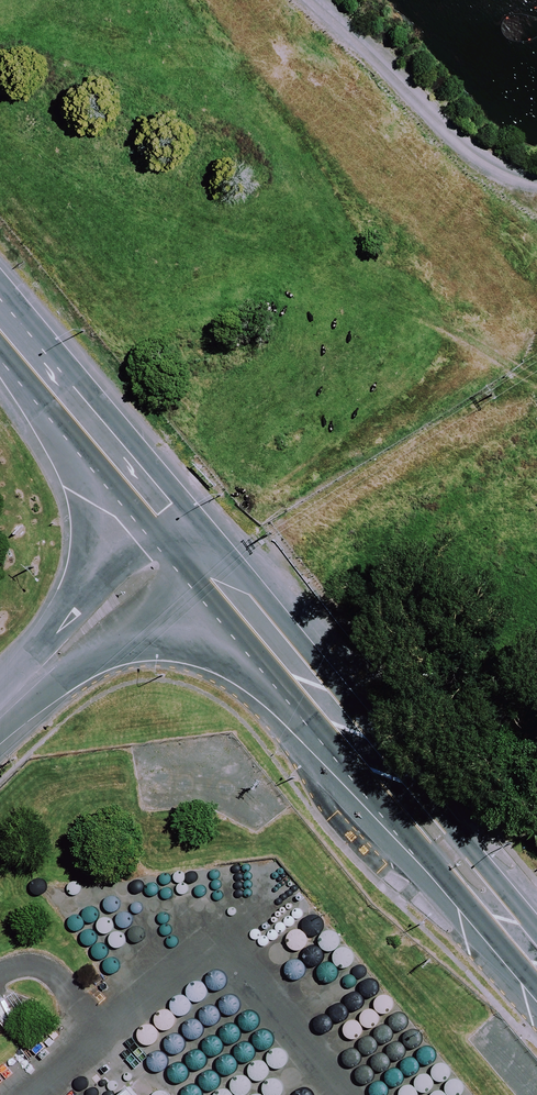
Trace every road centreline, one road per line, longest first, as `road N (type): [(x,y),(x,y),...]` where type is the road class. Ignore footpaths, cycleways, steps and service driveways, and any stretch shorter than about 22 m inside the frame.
road 1 (secondary): [(536,959),(185,535)]
road 2 (secondary): [(185,535),(0,312)]
road 3 (track): [(536,176),(456,138),(310,0)]
road 4 (residential): [(185,535),(0,710)]

